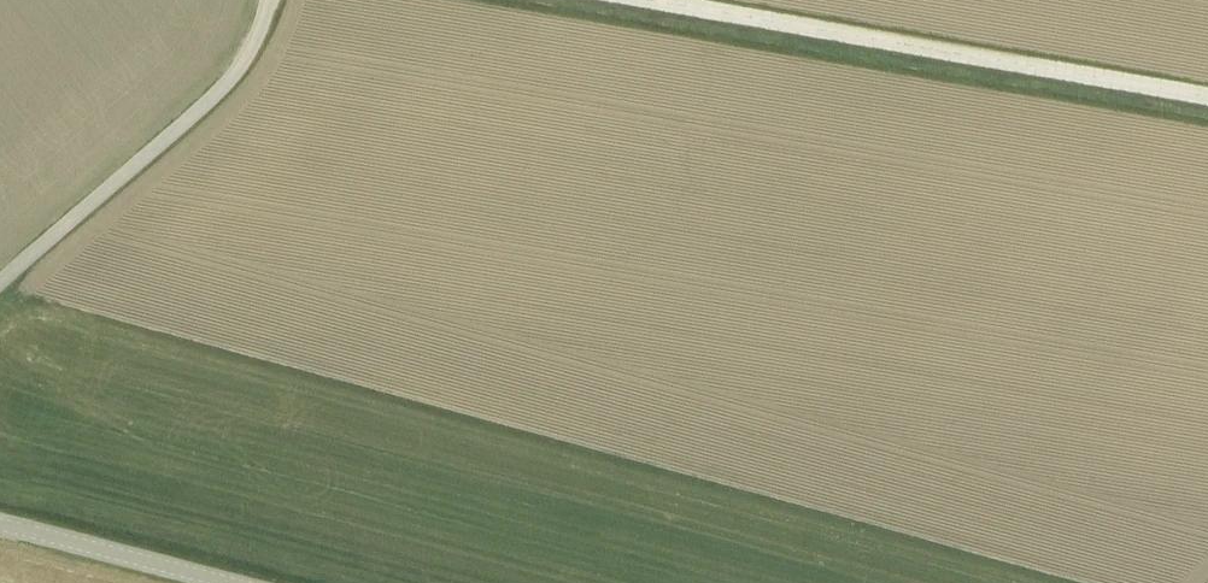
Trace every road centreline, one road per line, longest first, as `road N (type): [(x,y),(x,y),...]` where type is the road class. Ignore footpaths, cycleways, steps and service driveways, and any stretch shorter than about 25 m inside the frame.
road 1 (unclassified): [(230,582),(0,525)]

